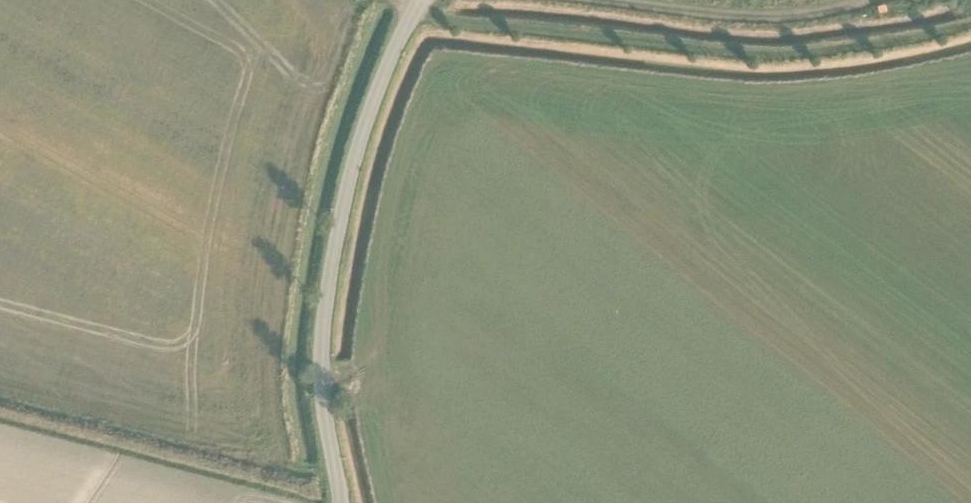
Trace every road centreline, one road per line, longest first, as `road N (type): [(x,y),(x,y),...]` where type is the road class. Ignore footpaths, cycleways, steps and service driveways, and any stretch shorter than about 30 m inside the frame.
road 1 (tertiary): [(340,502),(323,400),(321,332),(365,114),(417,0)]

